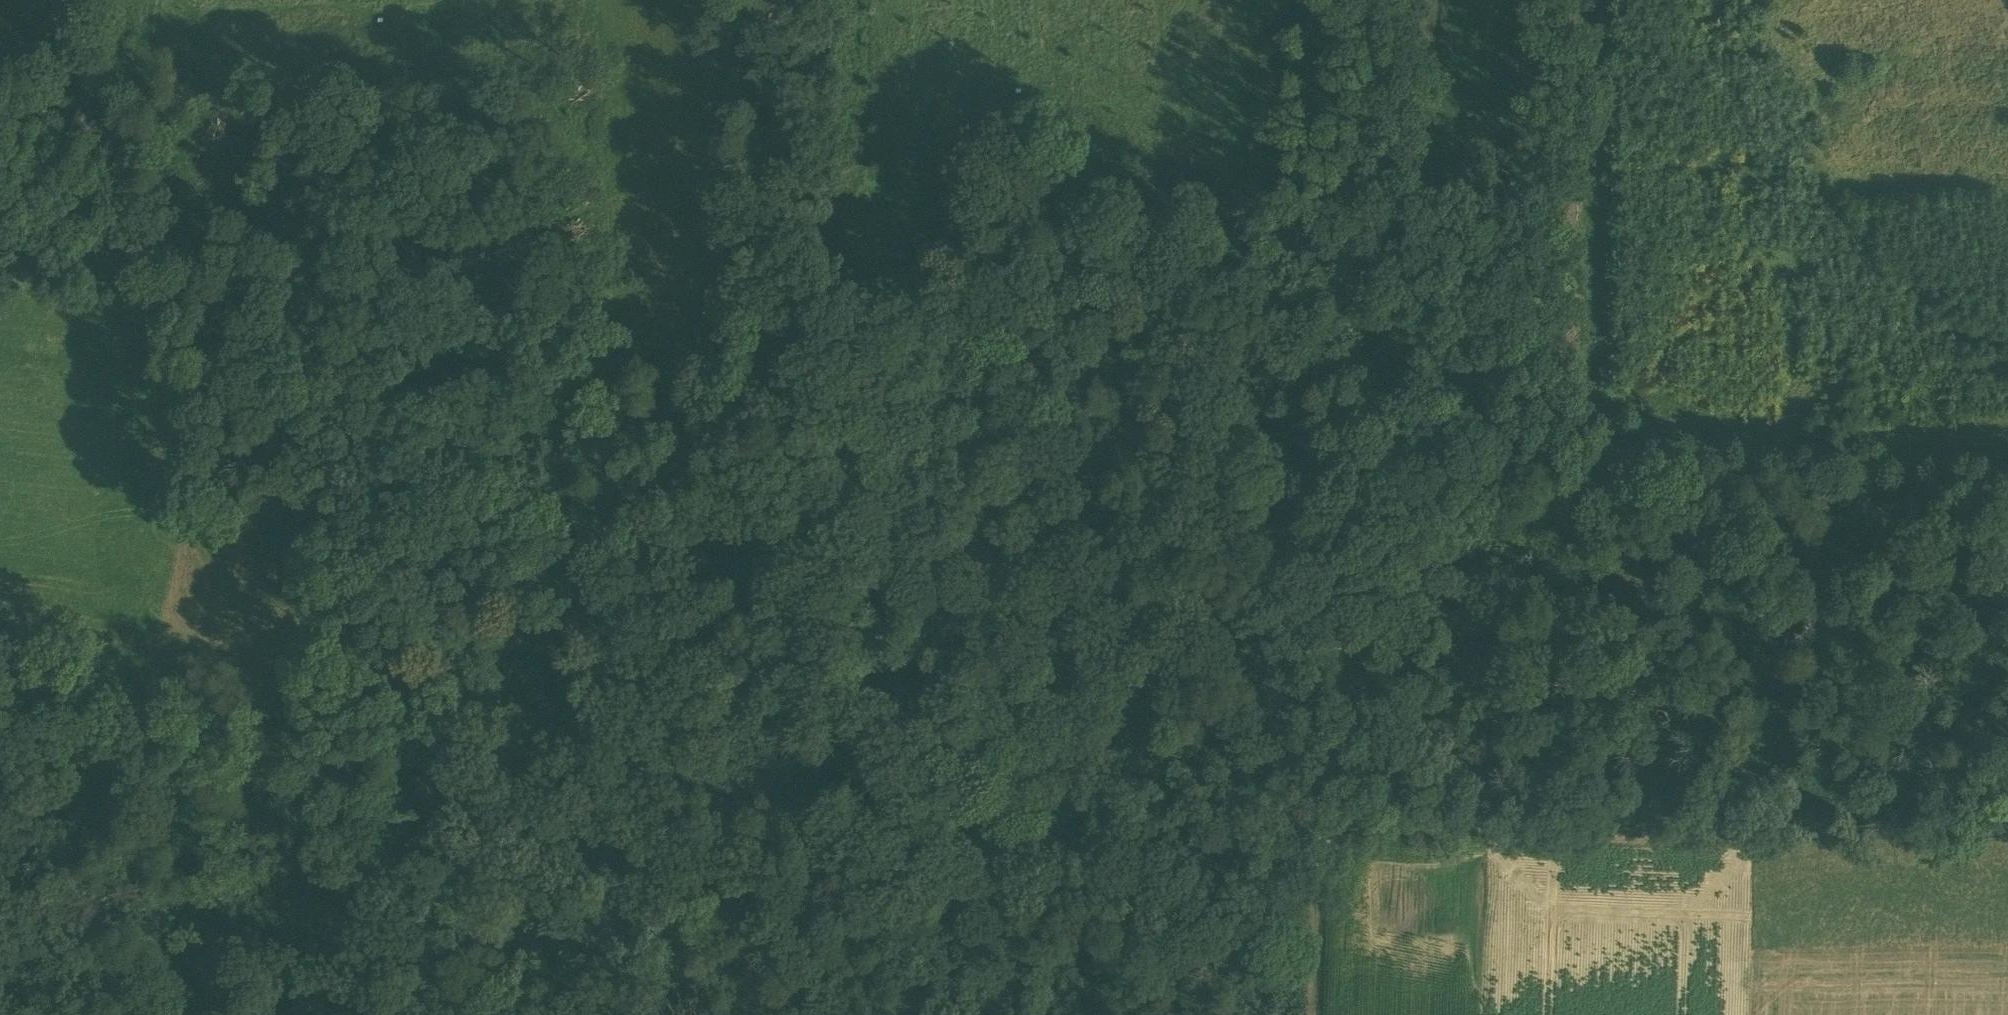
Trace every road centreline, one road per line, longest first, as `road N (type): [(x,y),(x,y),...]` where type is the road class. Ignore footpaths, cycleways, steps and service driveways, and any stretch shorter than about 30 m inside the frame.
road 1 (track): [(2007,841),(1325,829),(1316,1014)]
road 2 (track): [(1500,217),(1502,0)]

